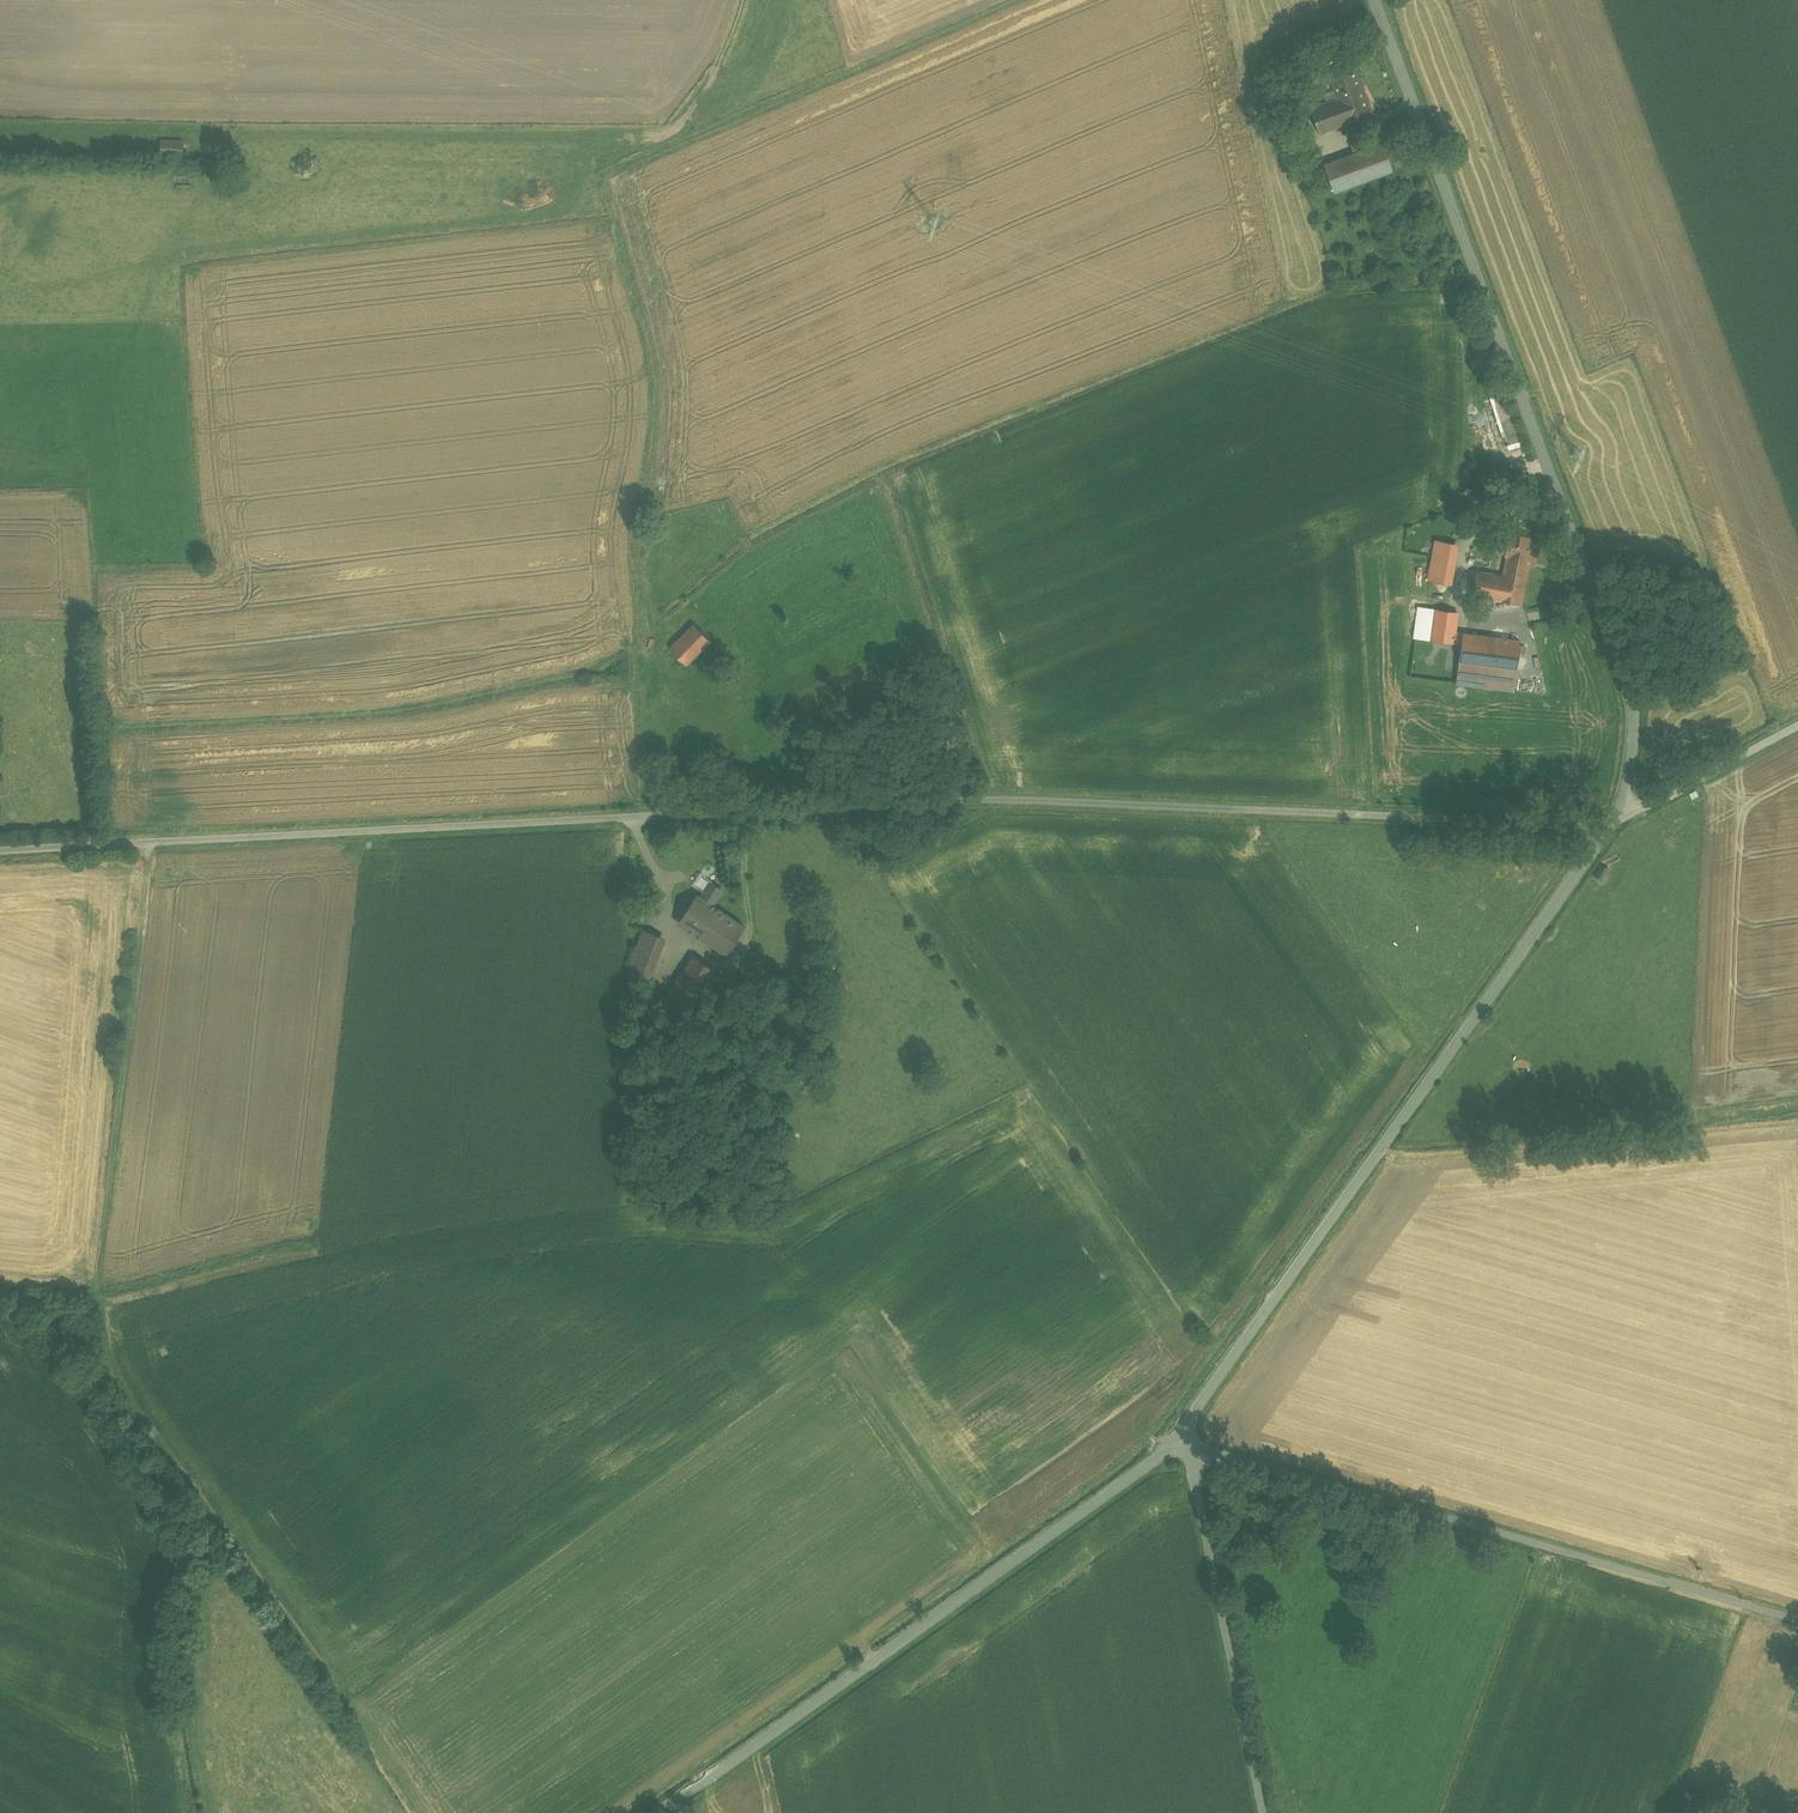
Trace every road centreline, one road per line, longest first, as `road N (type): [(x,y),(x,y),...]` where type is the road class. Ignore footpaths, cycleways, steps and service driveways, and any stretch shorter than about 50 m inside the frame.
road 1 (unclassified): [(0,850),(988,799),(1612,823)]
road 2 (unclassified): [(1376,0),(1630,685),(1637,744),(1612,823)]
road 3 (unclassified): [(1612,823),(1218,1384),(1188,1437)]
road 4 (unclassified): [(1188,1437),(667,1812)]
road 5 (unclassified): [(1188,1437),(1288,1478),(1797,1618)]
road 6 (track): [(1020,0),(605,173),(633,282)]
road 7 (track): [(151,843),(97,1289)]
road 8 (unclassified): [(1267,1812),(1188,1437)]
road 9 (unclassified): [(1612,823),(1797,723)]

